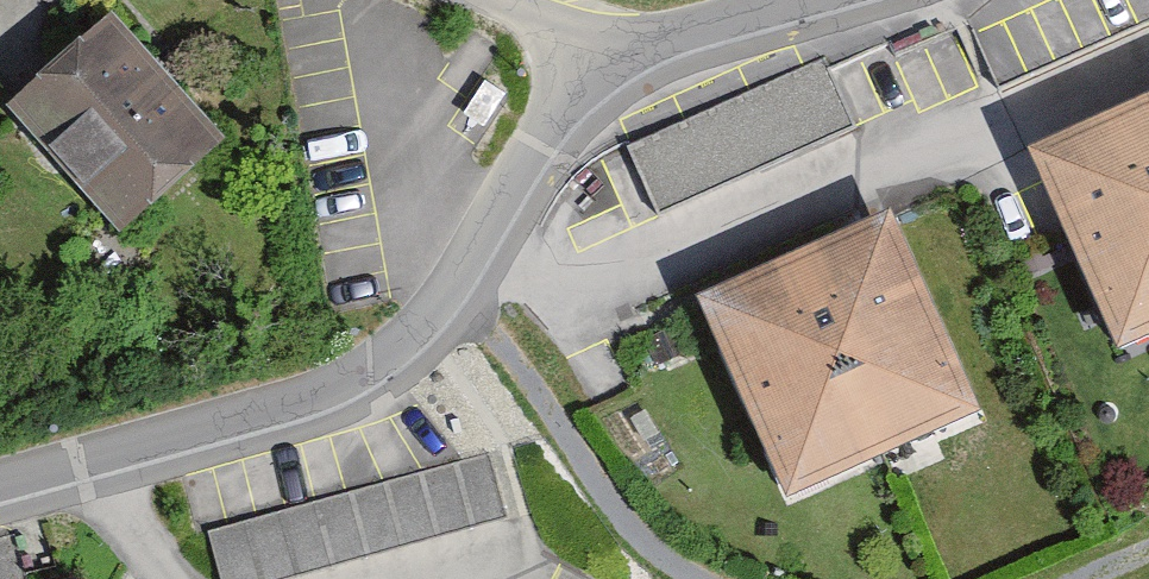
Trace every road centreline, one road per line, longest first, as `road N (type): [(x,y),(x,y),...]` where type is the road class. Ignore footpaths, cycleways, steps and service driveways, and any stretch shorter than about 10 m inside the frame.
road 1 (residential): [(0,496),(292,417),(400,367),(484,268),(613,50)]
road 2 (track): [(469,285),(656,548),(706,578)]
road 3 (residential): [(807,0),(613,50)]
road 4 (residential): [(613,50),(488,0)]

